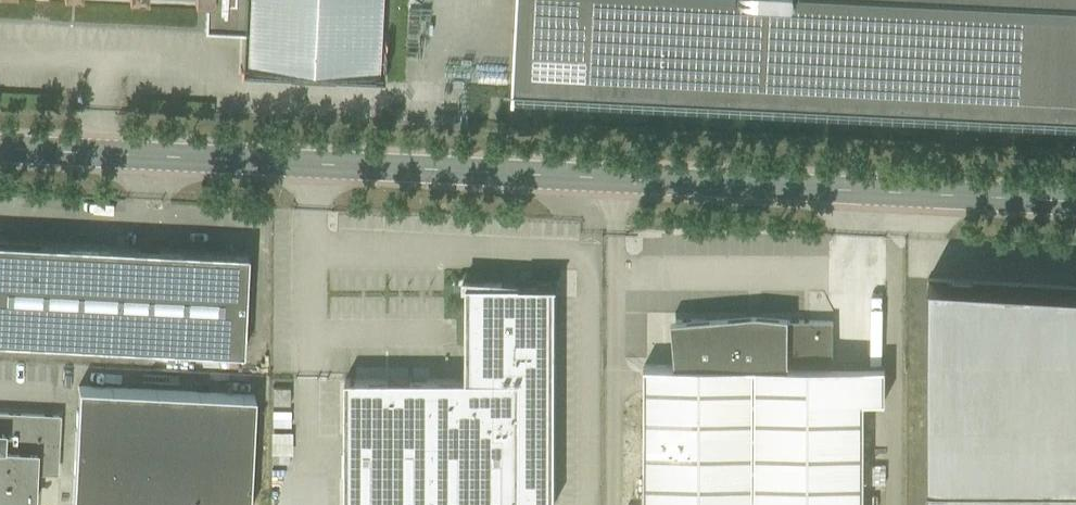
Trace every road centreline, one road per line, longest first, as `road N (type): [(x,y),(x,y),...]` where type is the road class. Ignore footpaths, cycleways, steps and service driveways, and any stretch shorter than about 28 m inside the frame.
road 1 (unclassified): [(1075,205),(0,148)]

